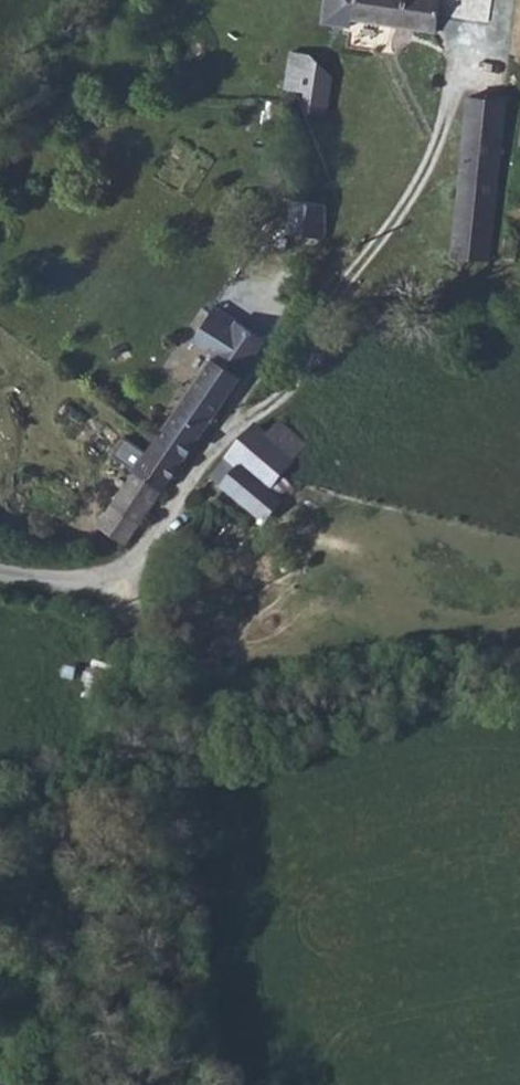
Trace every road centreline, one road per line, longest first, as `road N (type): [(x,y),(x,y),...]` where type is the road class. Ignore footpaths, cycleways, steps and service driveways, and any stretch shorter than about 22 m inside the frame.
road 1 (track): [(191,1084),(125,766)]
road 2 (track): [(125,766),(130,599)]
road 3 (unclassified): [(130,599),(0,567)]

